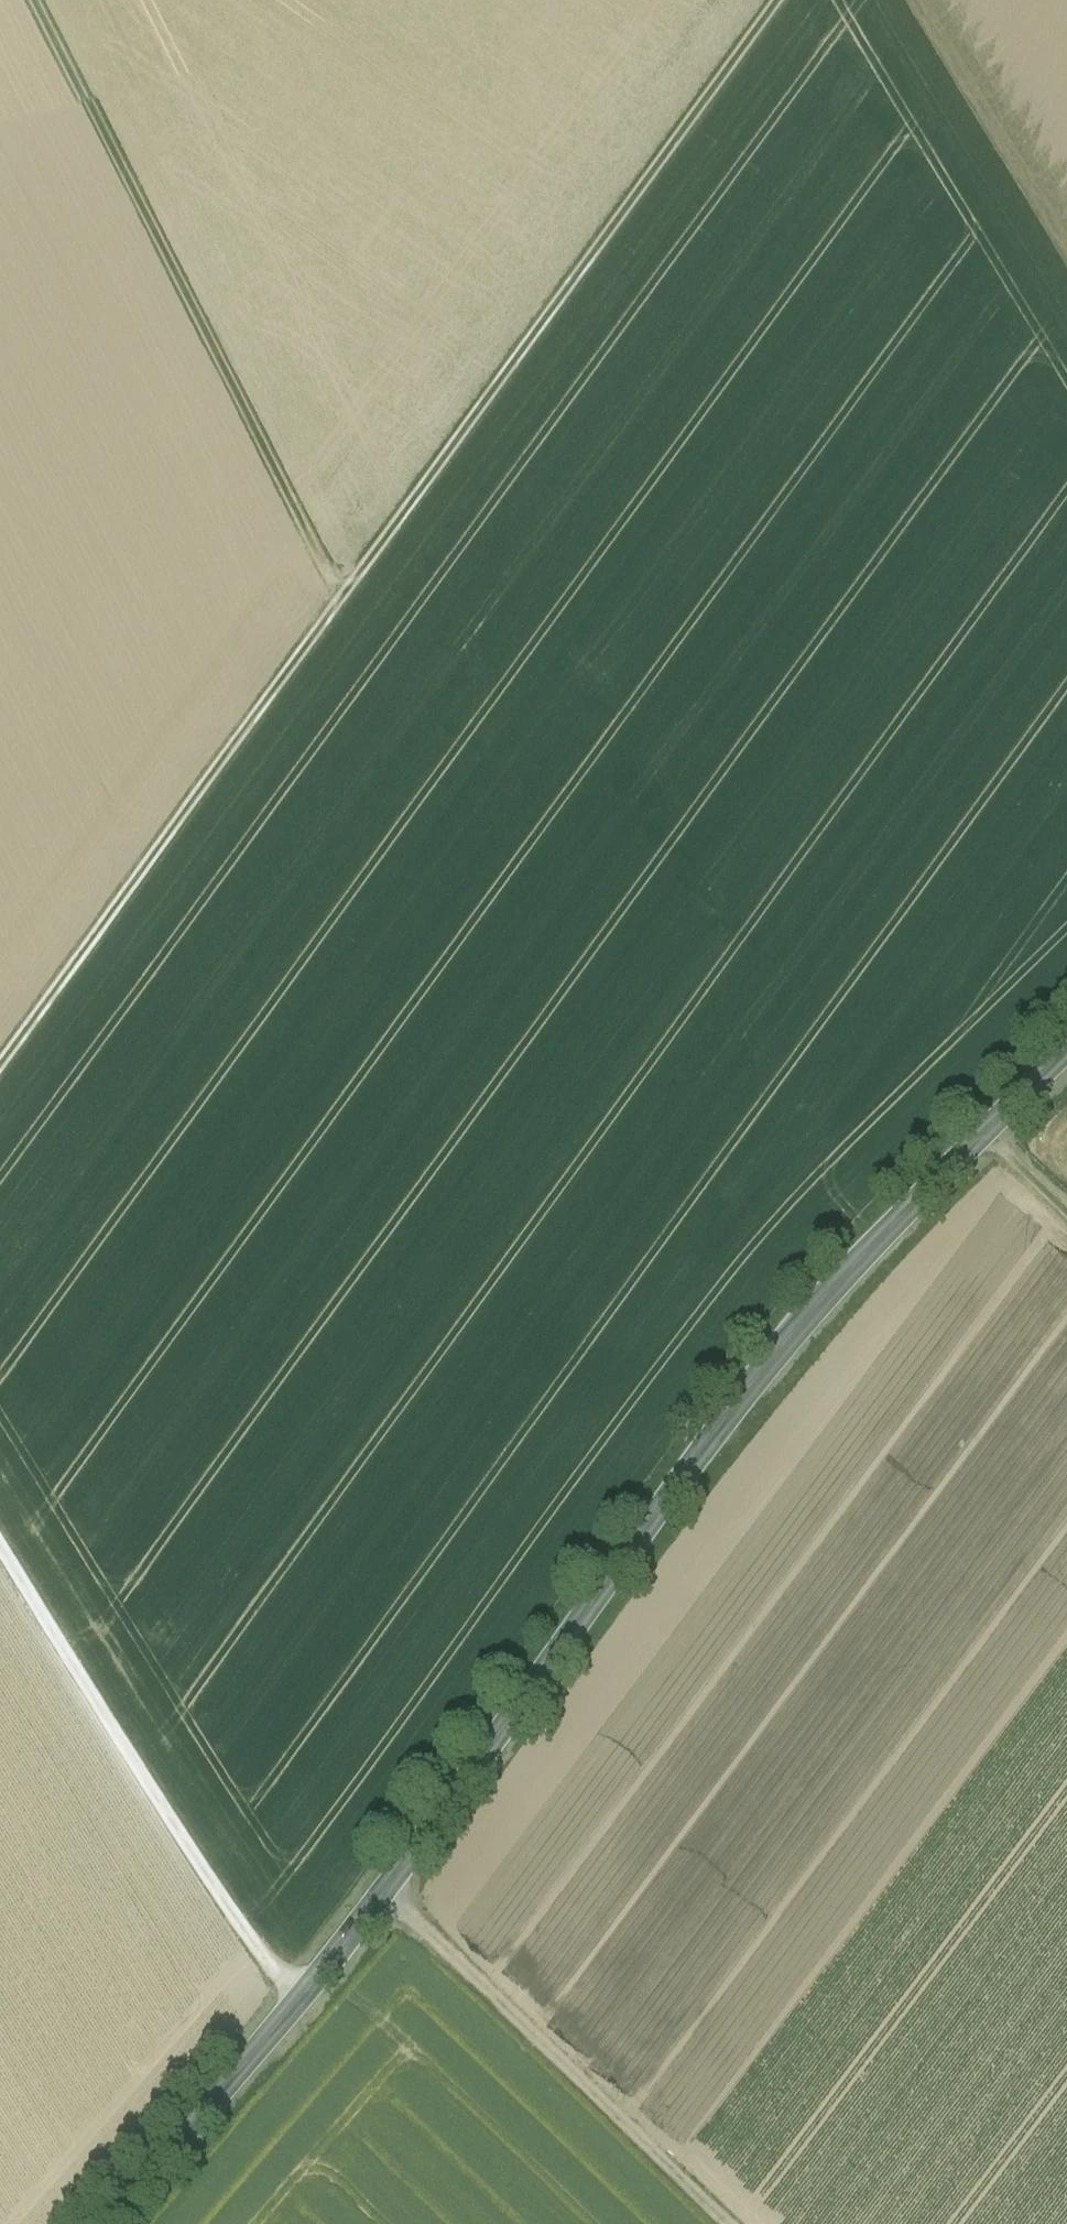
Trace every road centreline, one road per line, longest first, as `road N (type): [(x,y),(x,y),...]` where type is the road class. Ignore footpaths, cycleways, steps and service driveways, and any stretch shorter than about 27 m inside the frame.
road 1 (secondary): [(1066,1063),(793,1323),(363,1926),(114,2223)]
road 2 (track): [(778,0),(0,1073)]
road 3 (track): [(34,0),(338,604)]
road 4 (track): [(287,2013),(0,1556)]

